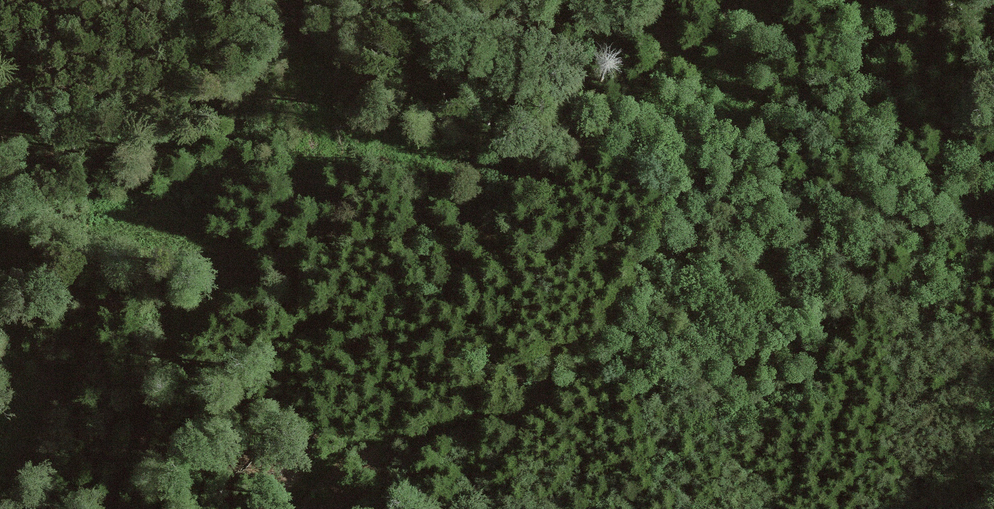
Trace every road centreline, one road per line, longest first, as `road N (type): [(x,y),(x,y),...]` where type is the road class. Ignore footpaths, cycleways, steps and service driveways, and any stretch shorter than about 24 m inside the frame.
road 1 (track): [(299,247),(505,228),(641,239),(729,232),(918,175)]
road 2 (track): [(668,237),(613,344),(562,395),(480,419),(367,434),(322,465),(279,508)]

